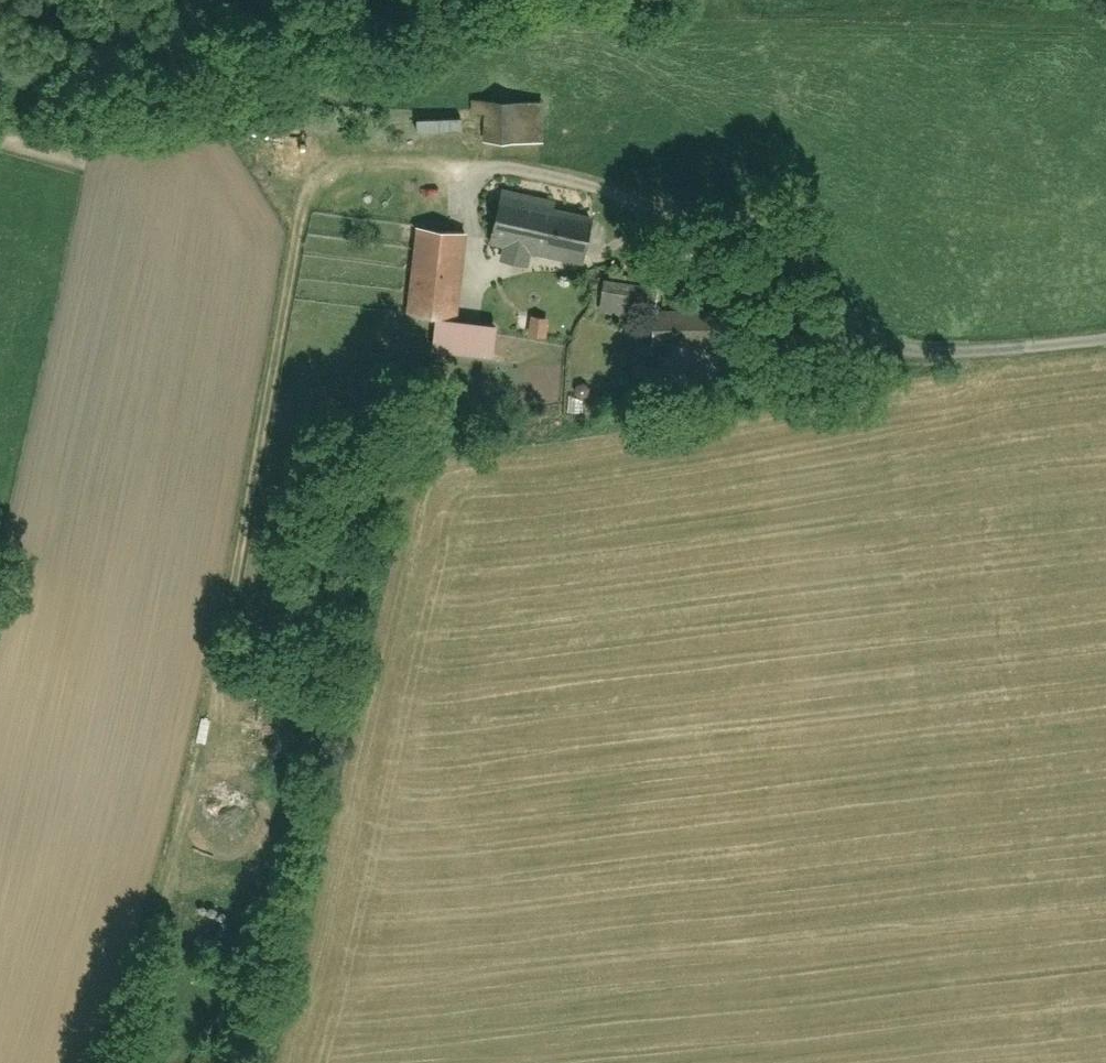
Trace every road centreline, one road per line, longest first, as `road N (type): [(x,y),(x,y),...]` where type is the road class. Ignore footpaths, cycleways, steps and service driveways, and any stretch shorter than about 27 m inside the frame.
road 1 (track): [(112,1062),(218,710),(303,208),(335,166),(382,162),(456,176)]
road 2 (residential): [(1105,343),(970,361),(889,355),(797,325)]

